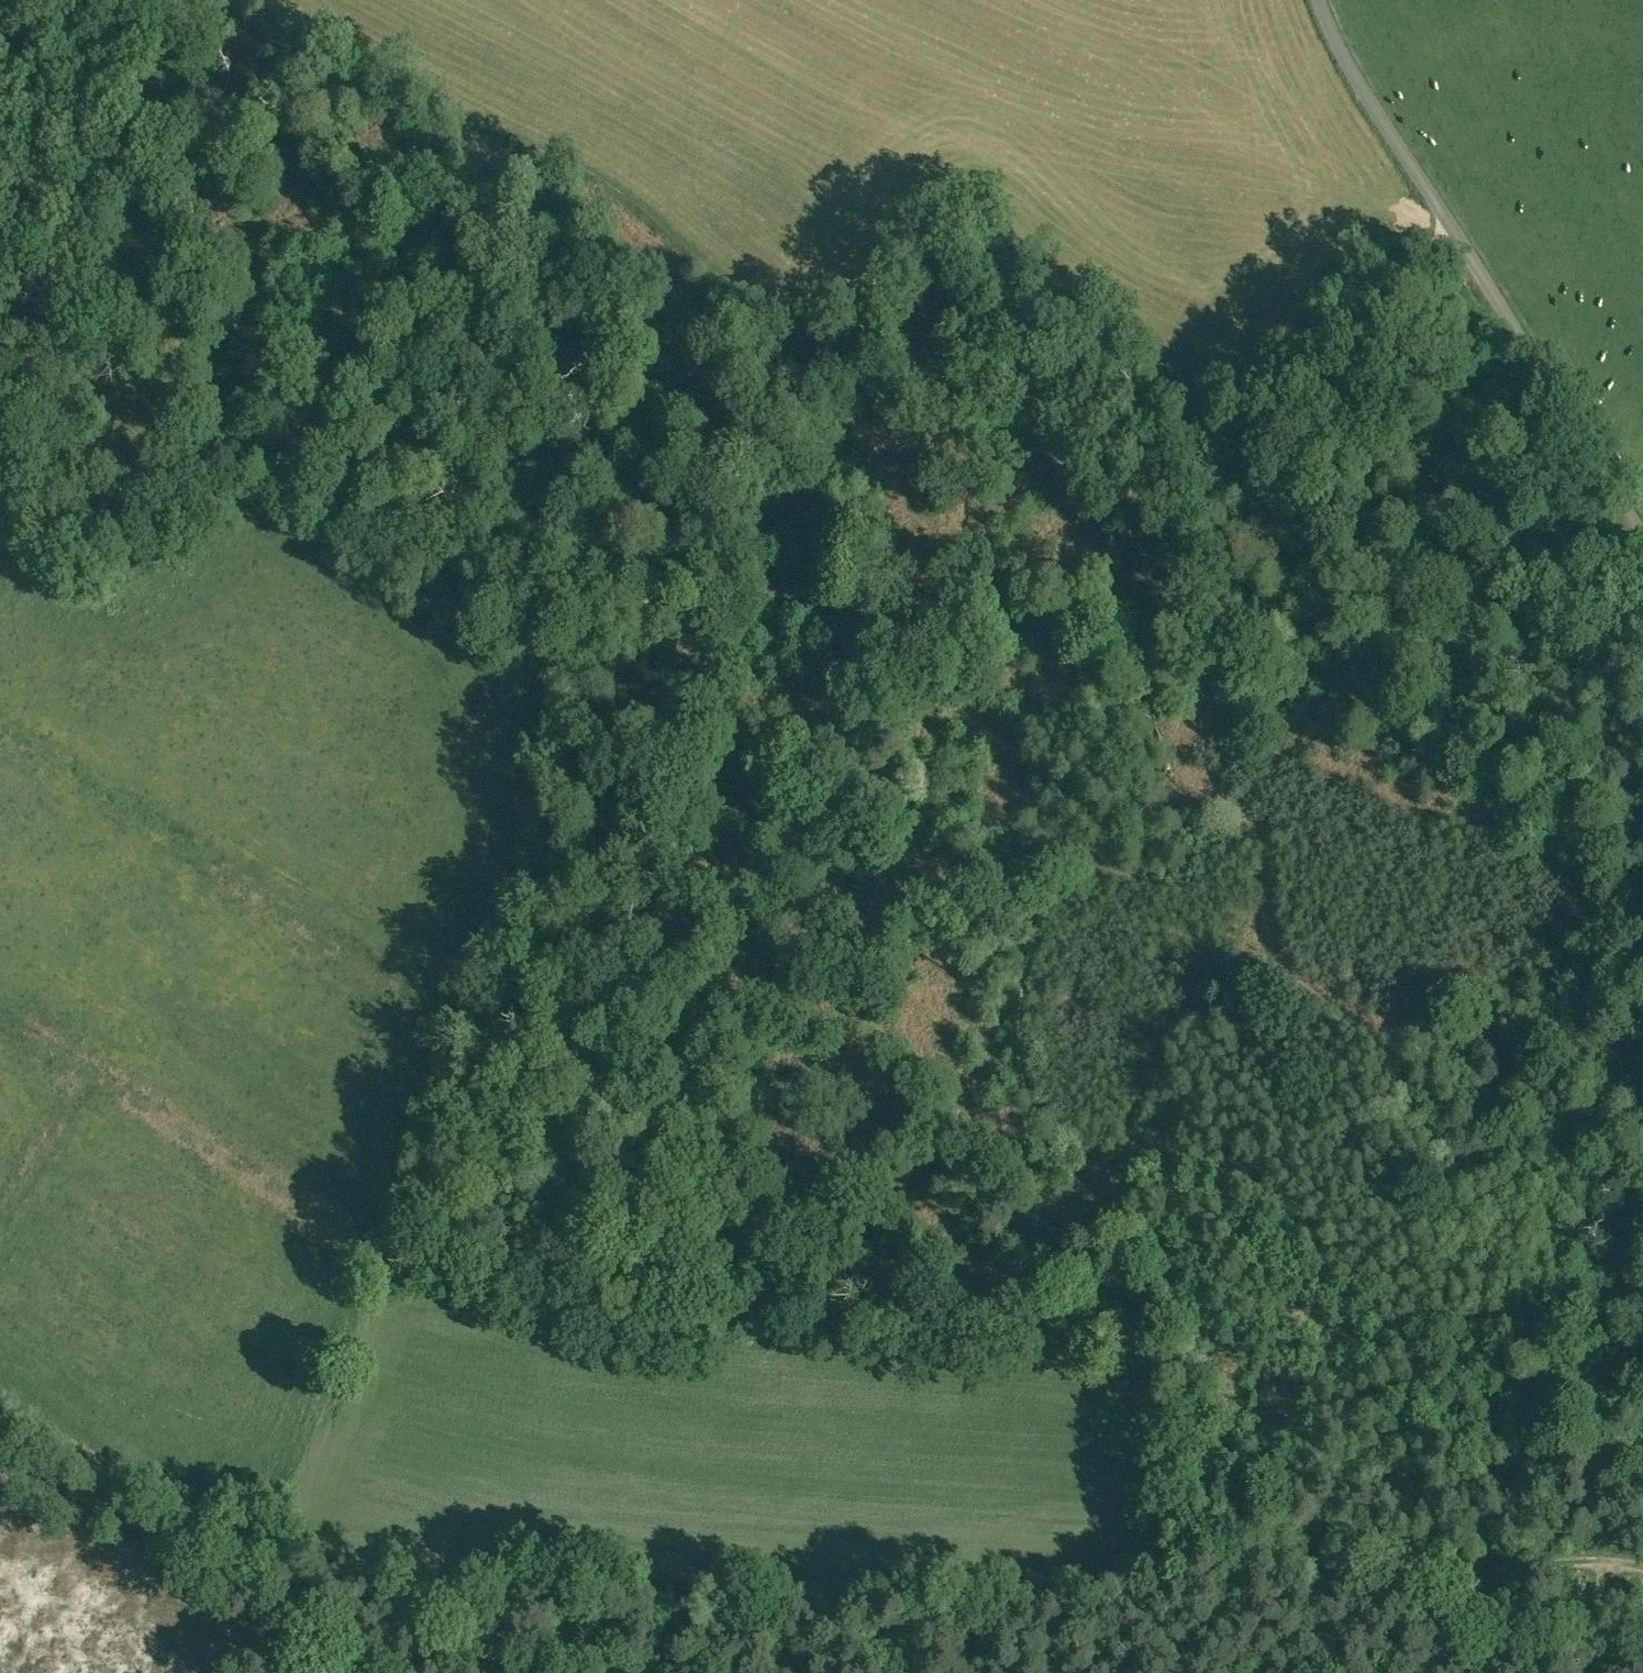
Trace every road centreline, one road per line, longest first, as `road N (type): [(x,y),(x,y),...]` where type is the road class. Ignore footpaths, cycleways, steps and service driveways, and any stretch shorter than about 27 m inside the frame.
road 1 (unclassified): [(1321,0),(1642,536)]
road 2 (track): [(1176,1518),(1308,1515),(1642,1572)]

